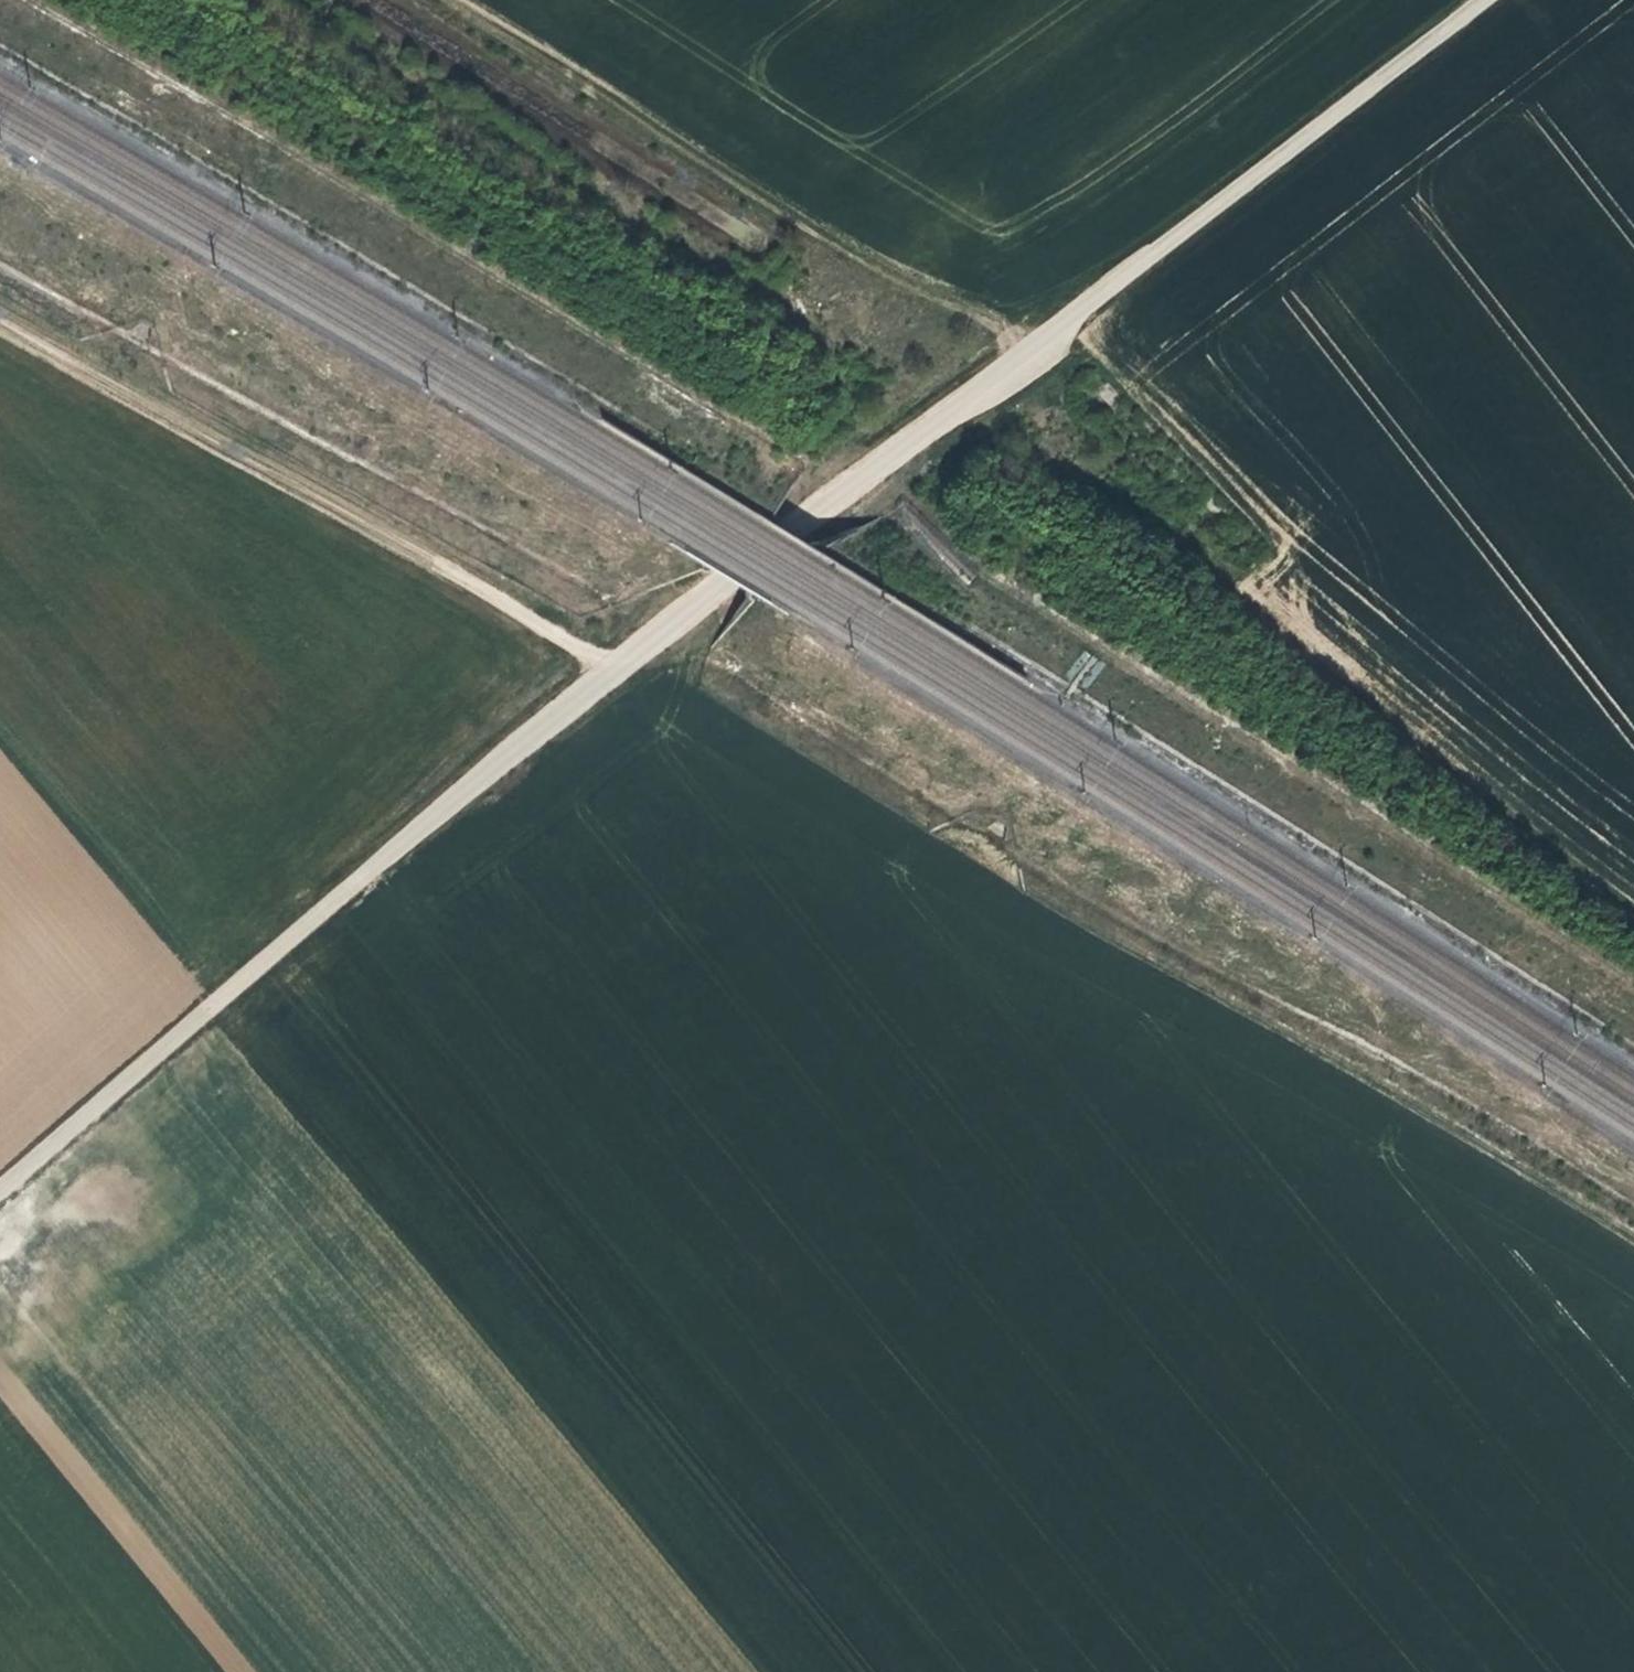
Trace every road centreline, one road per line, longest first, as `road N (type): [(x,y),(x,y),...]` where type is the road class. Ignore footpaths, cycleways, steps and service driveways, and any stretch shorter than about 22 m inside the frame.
road 1 (track): [(0,316),(616,670)]
road 2 (track): [(1029,353),(982,314),(900,285),(452,0)]

